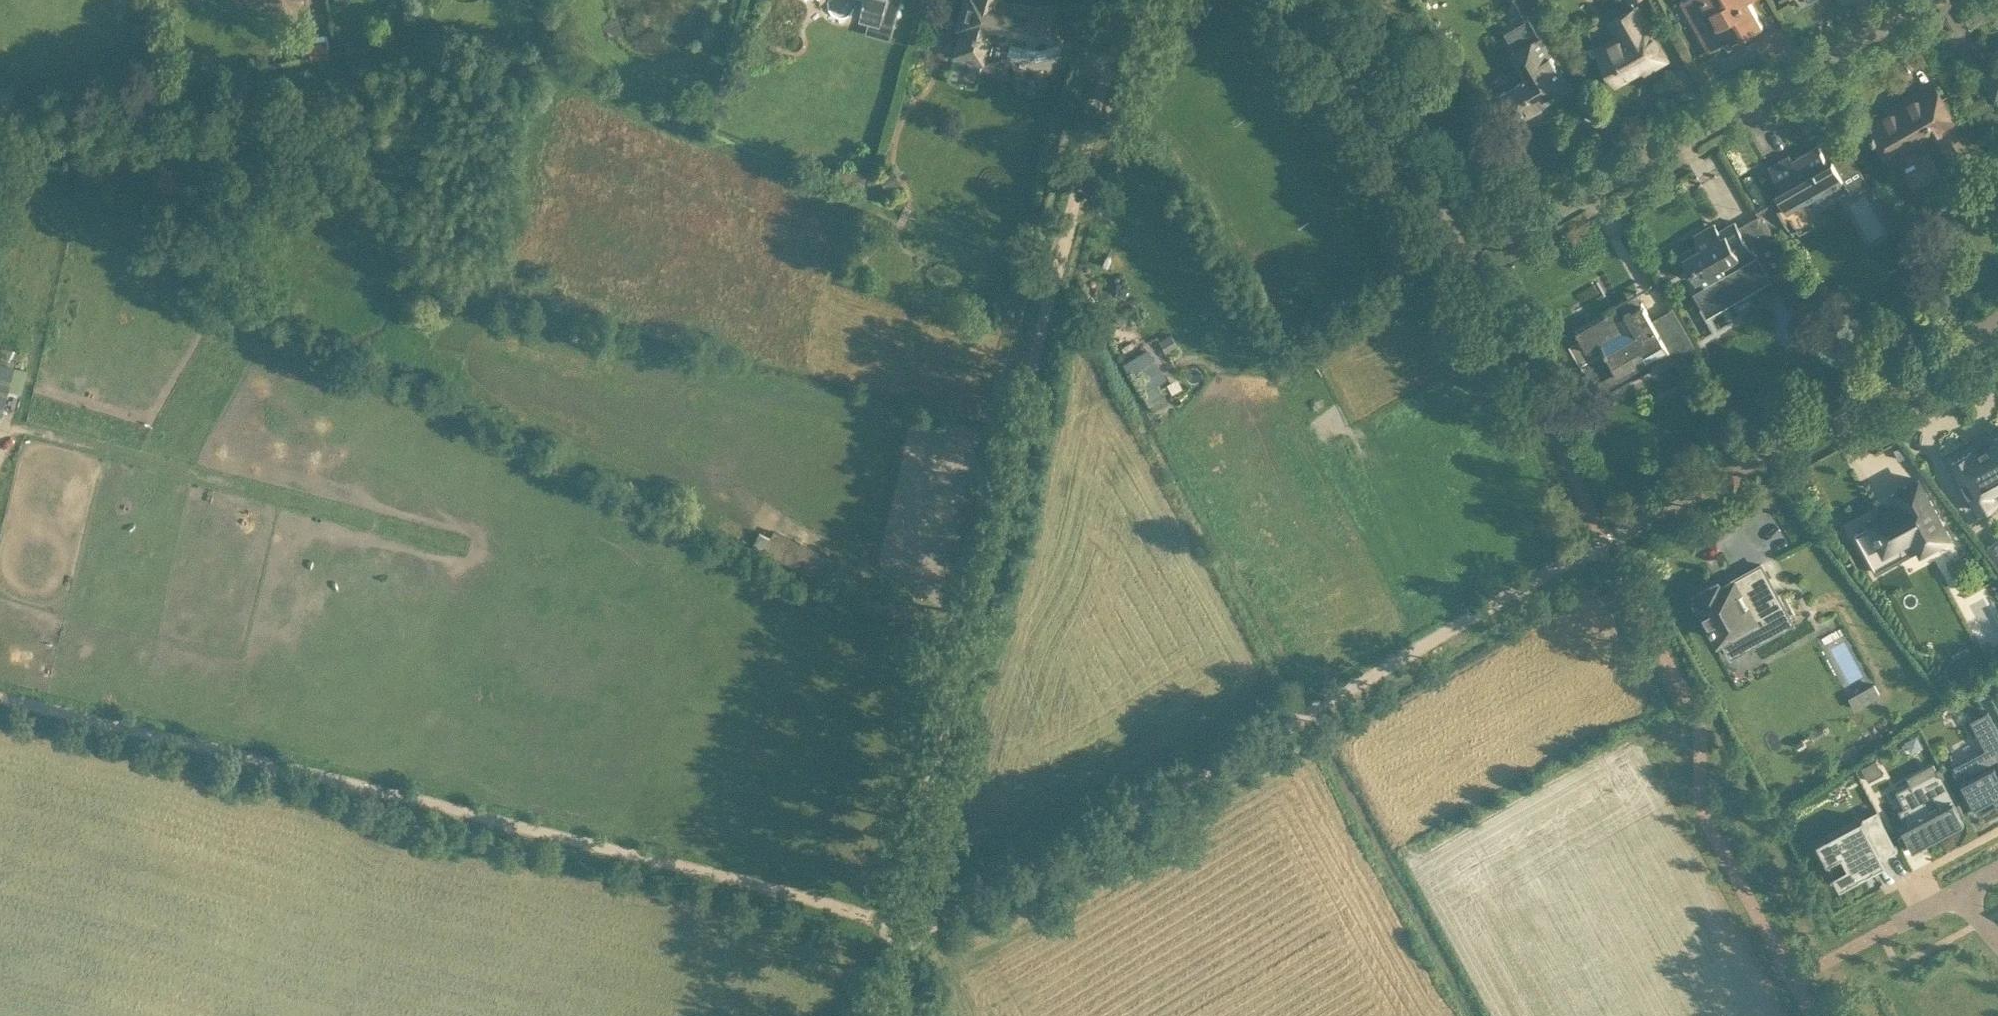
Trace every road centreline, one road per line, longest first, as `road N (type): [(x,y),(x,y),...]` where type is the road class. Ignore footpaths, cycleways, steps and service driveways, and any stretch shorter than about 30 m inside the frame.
road 1 (track): [(0,702),(914,934),(1603,547)]
road 2 (track): [(870,1015),(1125,0)]
road 3 (residential): [(1291,0),(1341,42),(1438,201),(1462,222),(1528,219),(1928,0)]
road 4 (track): [(1603,547),(1997,324)]

